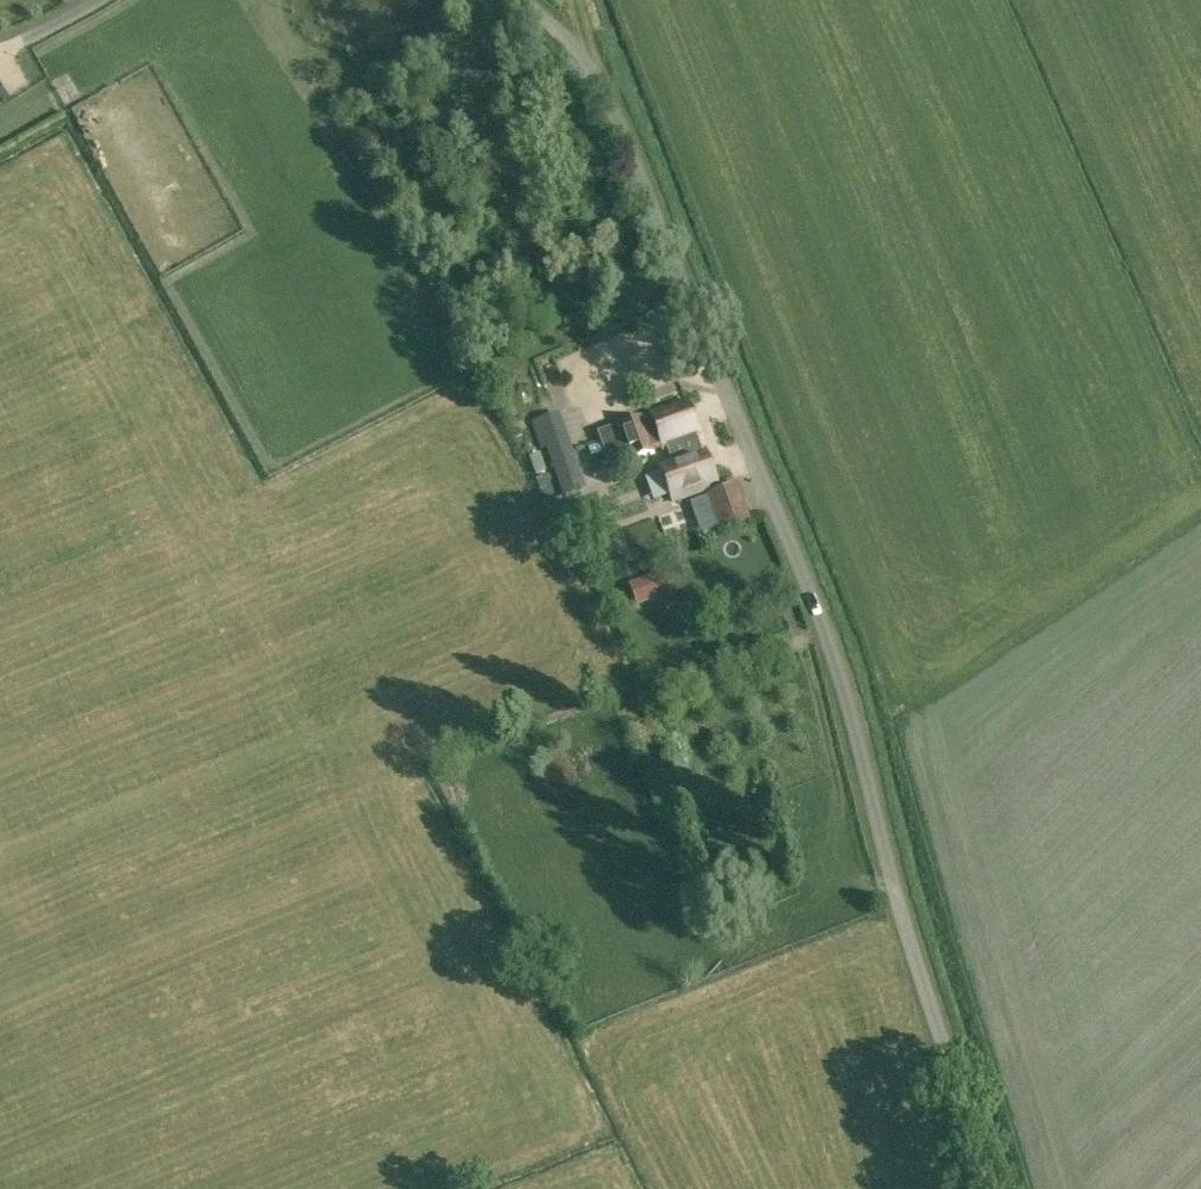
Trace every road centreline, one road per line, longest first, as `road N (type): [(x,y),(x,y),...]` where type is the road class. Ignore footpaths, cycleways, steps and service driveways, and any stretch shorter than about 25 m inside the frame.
road 1 (track): [(616,0),(845,582),(1026,1188)]
road 2 (track): [(621,708),(824,625)]

